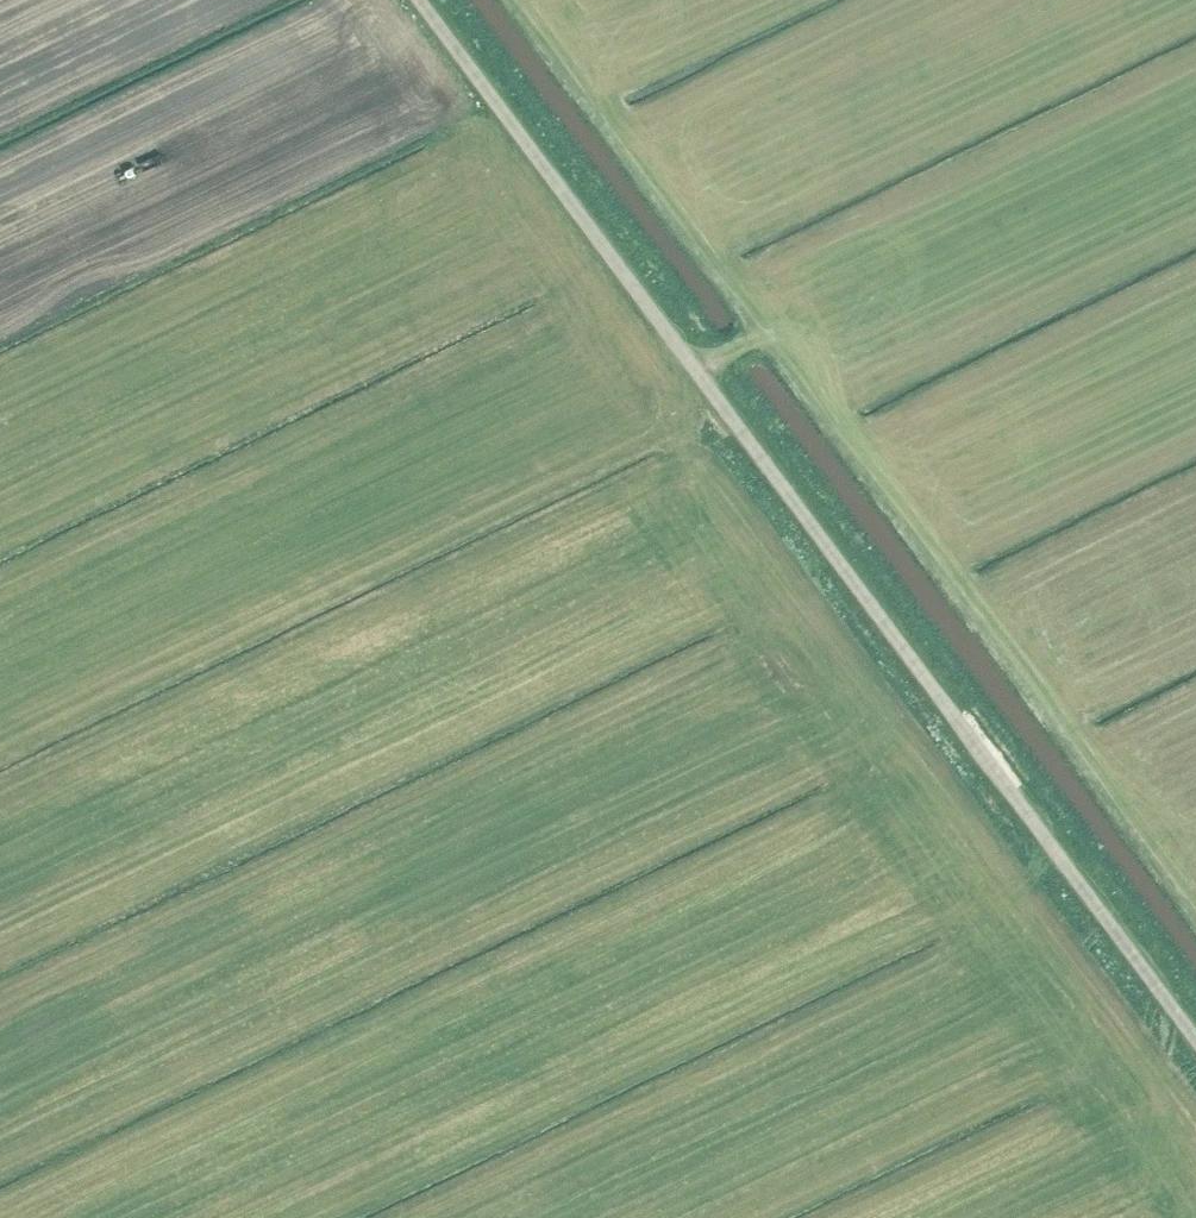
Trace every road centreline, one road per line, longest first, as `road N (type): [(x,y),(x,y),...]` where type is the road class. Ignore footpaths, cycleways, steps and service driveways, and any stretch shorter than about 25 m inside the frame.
road 1 (unclassified): [(1195,1043),(418,0)]

